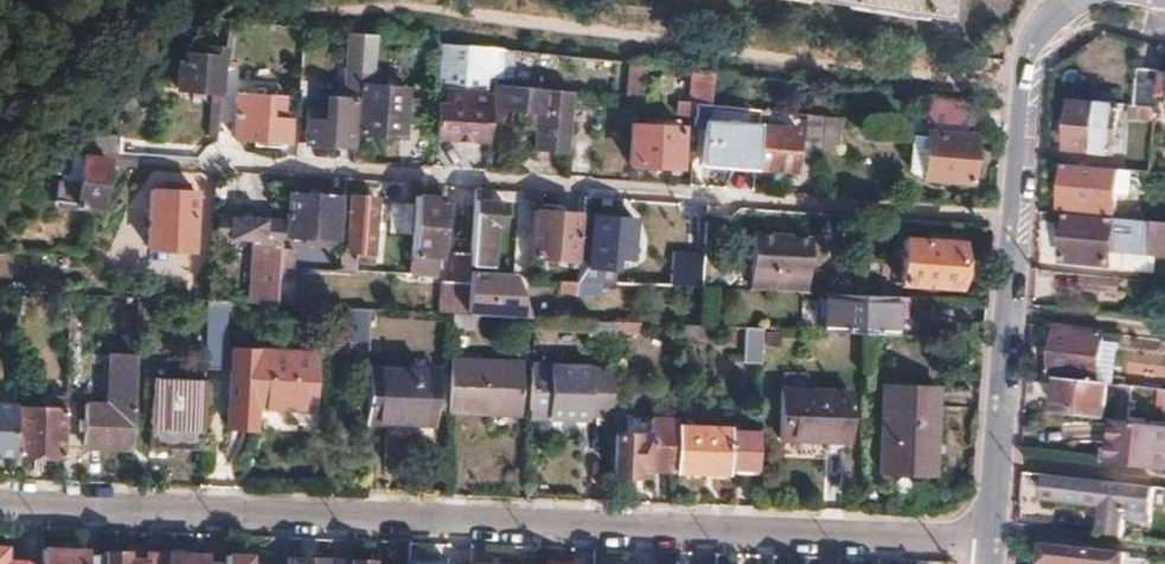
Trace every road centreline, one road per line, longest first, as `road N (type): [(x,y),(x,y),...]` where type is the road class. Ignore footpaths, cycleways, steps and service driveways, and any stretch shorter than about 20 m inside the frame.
road 1 (residential): [(0,505),(997,540)]
road 2 (track): [(217,163),(1020,224)]
road 3 (track): [(242,1),(517,25),(1026,91)]
road 4 (residential): [(1082,0),(1035,48),(1026,91),(997,540)]

